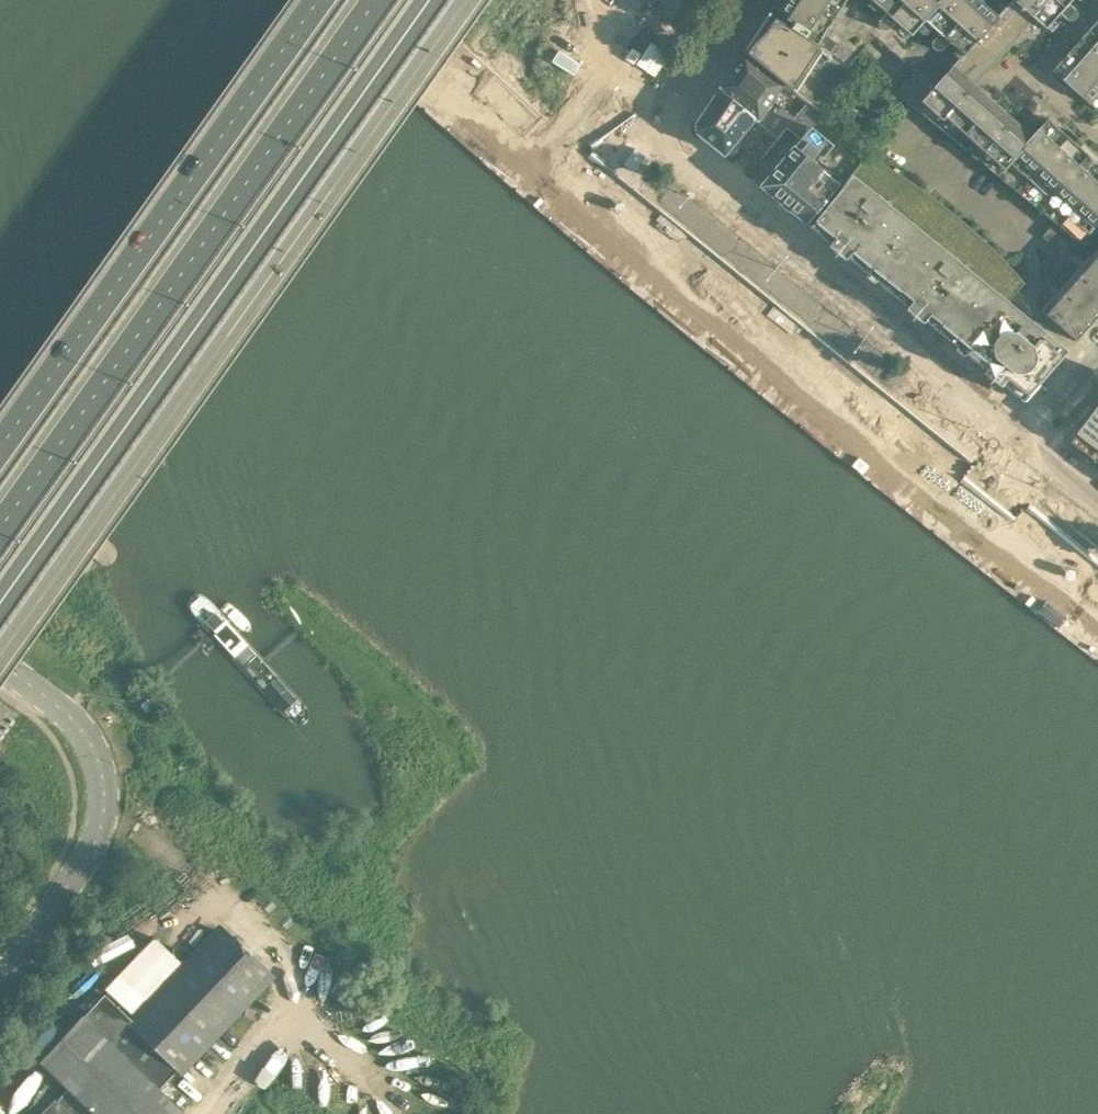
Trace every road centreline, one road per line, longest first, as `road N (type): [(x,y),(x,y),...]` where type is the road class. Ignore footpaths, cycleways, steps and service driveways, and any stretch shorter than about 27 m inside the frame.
road 1 (residential): [(1097,620),(668,283),(541,154)]
road 2 (primary): [(0,524),(369,0)]
road 3 (residential): [(1021,440),(668,159),(664,131),(742,0)]
road 4 (primary): [(317,0),(0,445)]
road 5 (unclassified): [(47,697),(91,748),(104,812),(89,858),(0,982)]
road 6 (residential): [(361,0),(541,154)]

